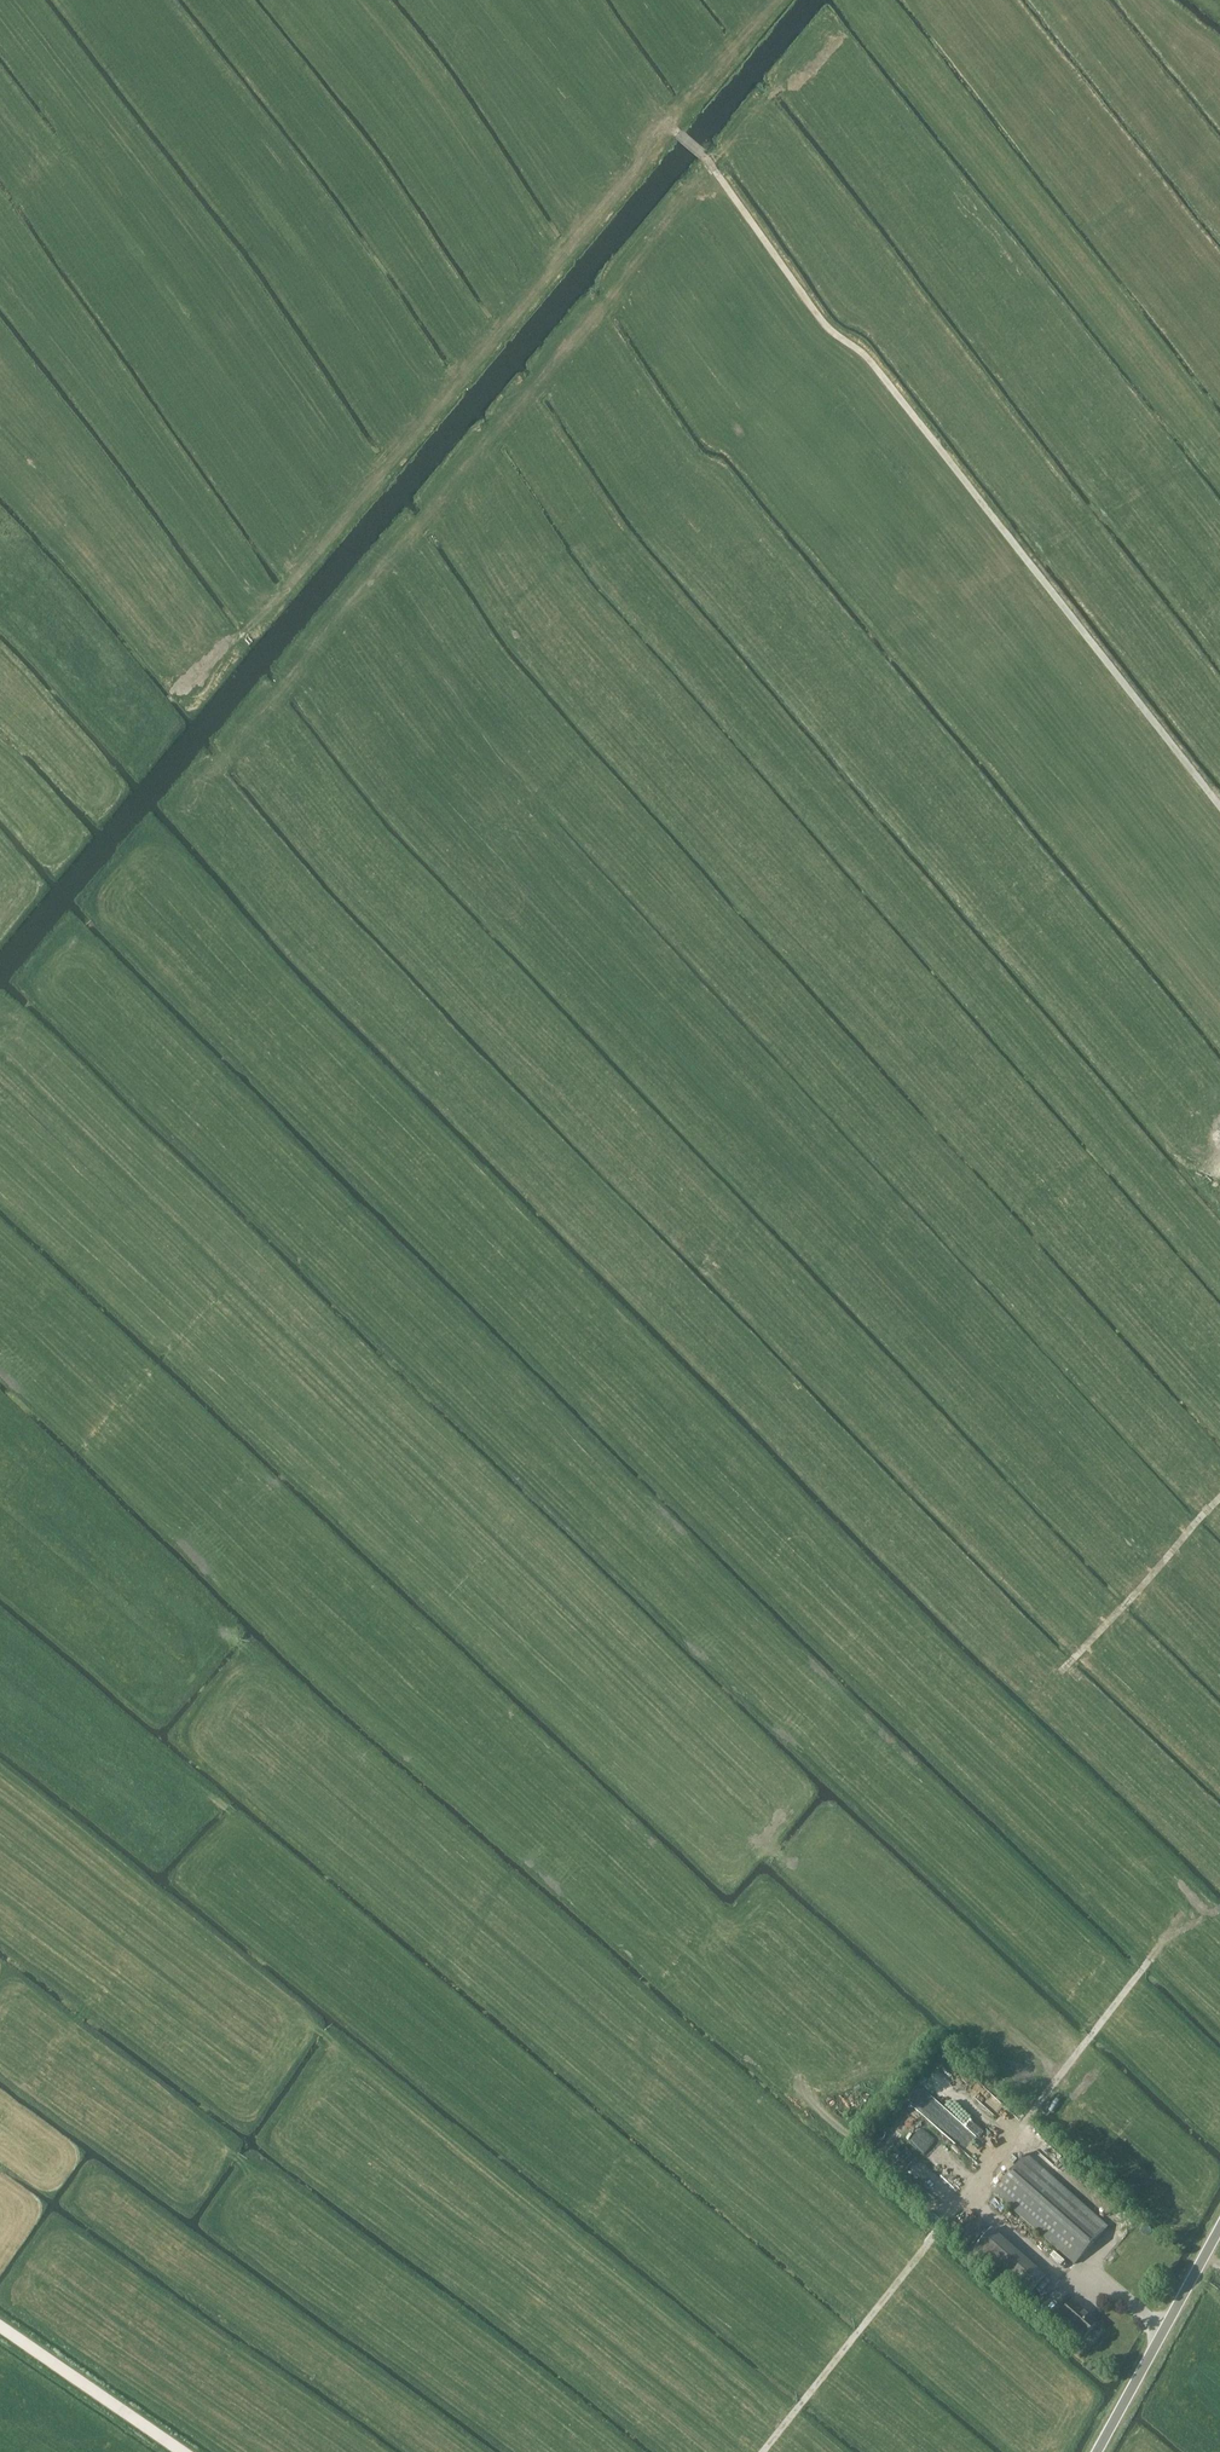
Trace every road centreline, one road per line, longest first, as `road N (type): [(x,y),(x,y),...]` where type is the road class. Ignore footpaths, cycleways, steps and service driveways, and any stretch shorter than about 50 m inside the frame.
road 1 (track): [(706,156),(825,326),(873,362),(1219,806)]
road 2 (track): [(706,156),(679,131),(657,129),(279,595)]
road 3 (unclassified): [(1100,2451),(1219,2235)]
road 4 (track): [(1219,1497),(1061,1671)]
road 5 (unclassified): [(181,2451),(0,2327)]

